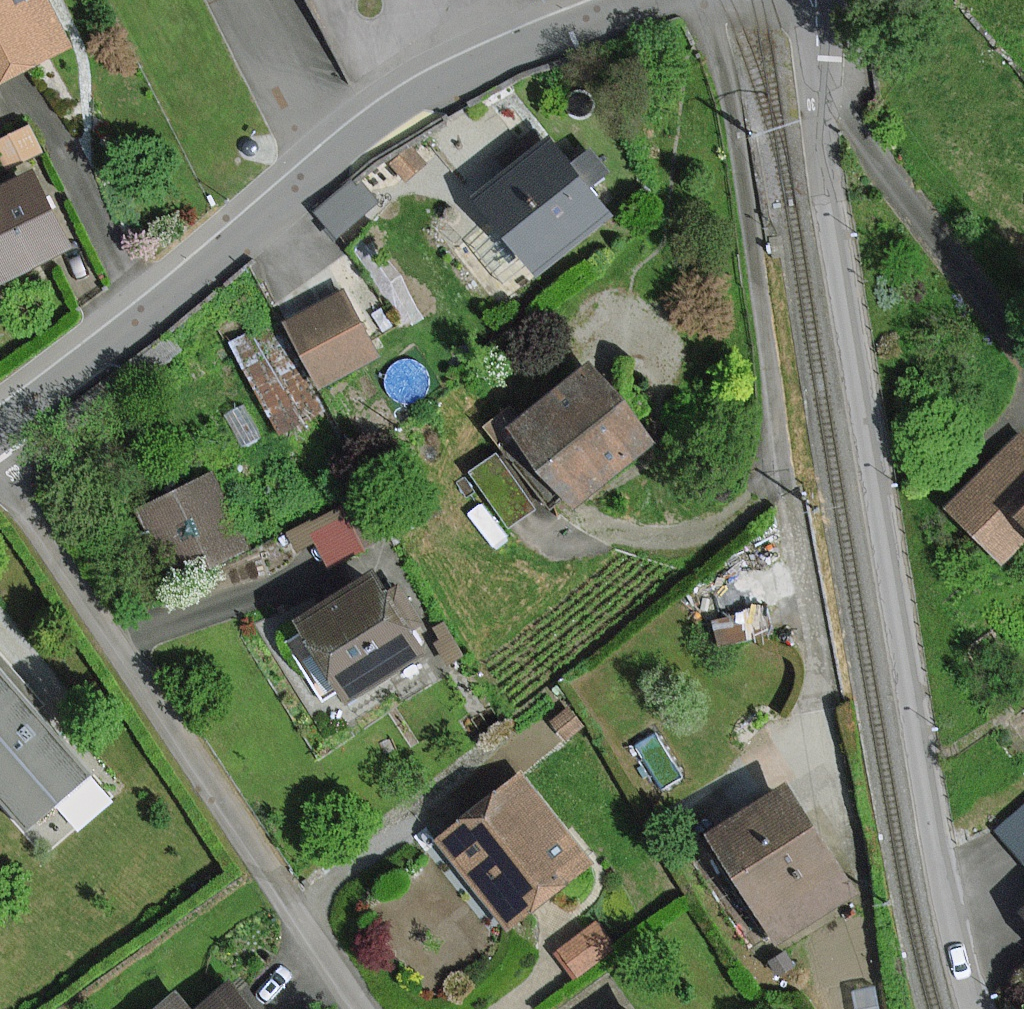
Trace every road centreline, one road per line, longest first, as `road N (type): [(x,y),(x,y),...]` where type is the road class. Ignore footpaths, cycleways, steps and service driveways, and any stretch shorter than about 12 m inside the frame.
road 1 (residential): [(815,0),(824,146),(934,833),(977,1008)]
road 2 (track): [(702,0),(728,99),(783,473),(814,598),(824,679),(813,727),(788,757)]
road 3 (residential): [(644,0),(481,67),(399,112),(0,424)]
road 4 (residential): [(0,461),(364,1008)]

